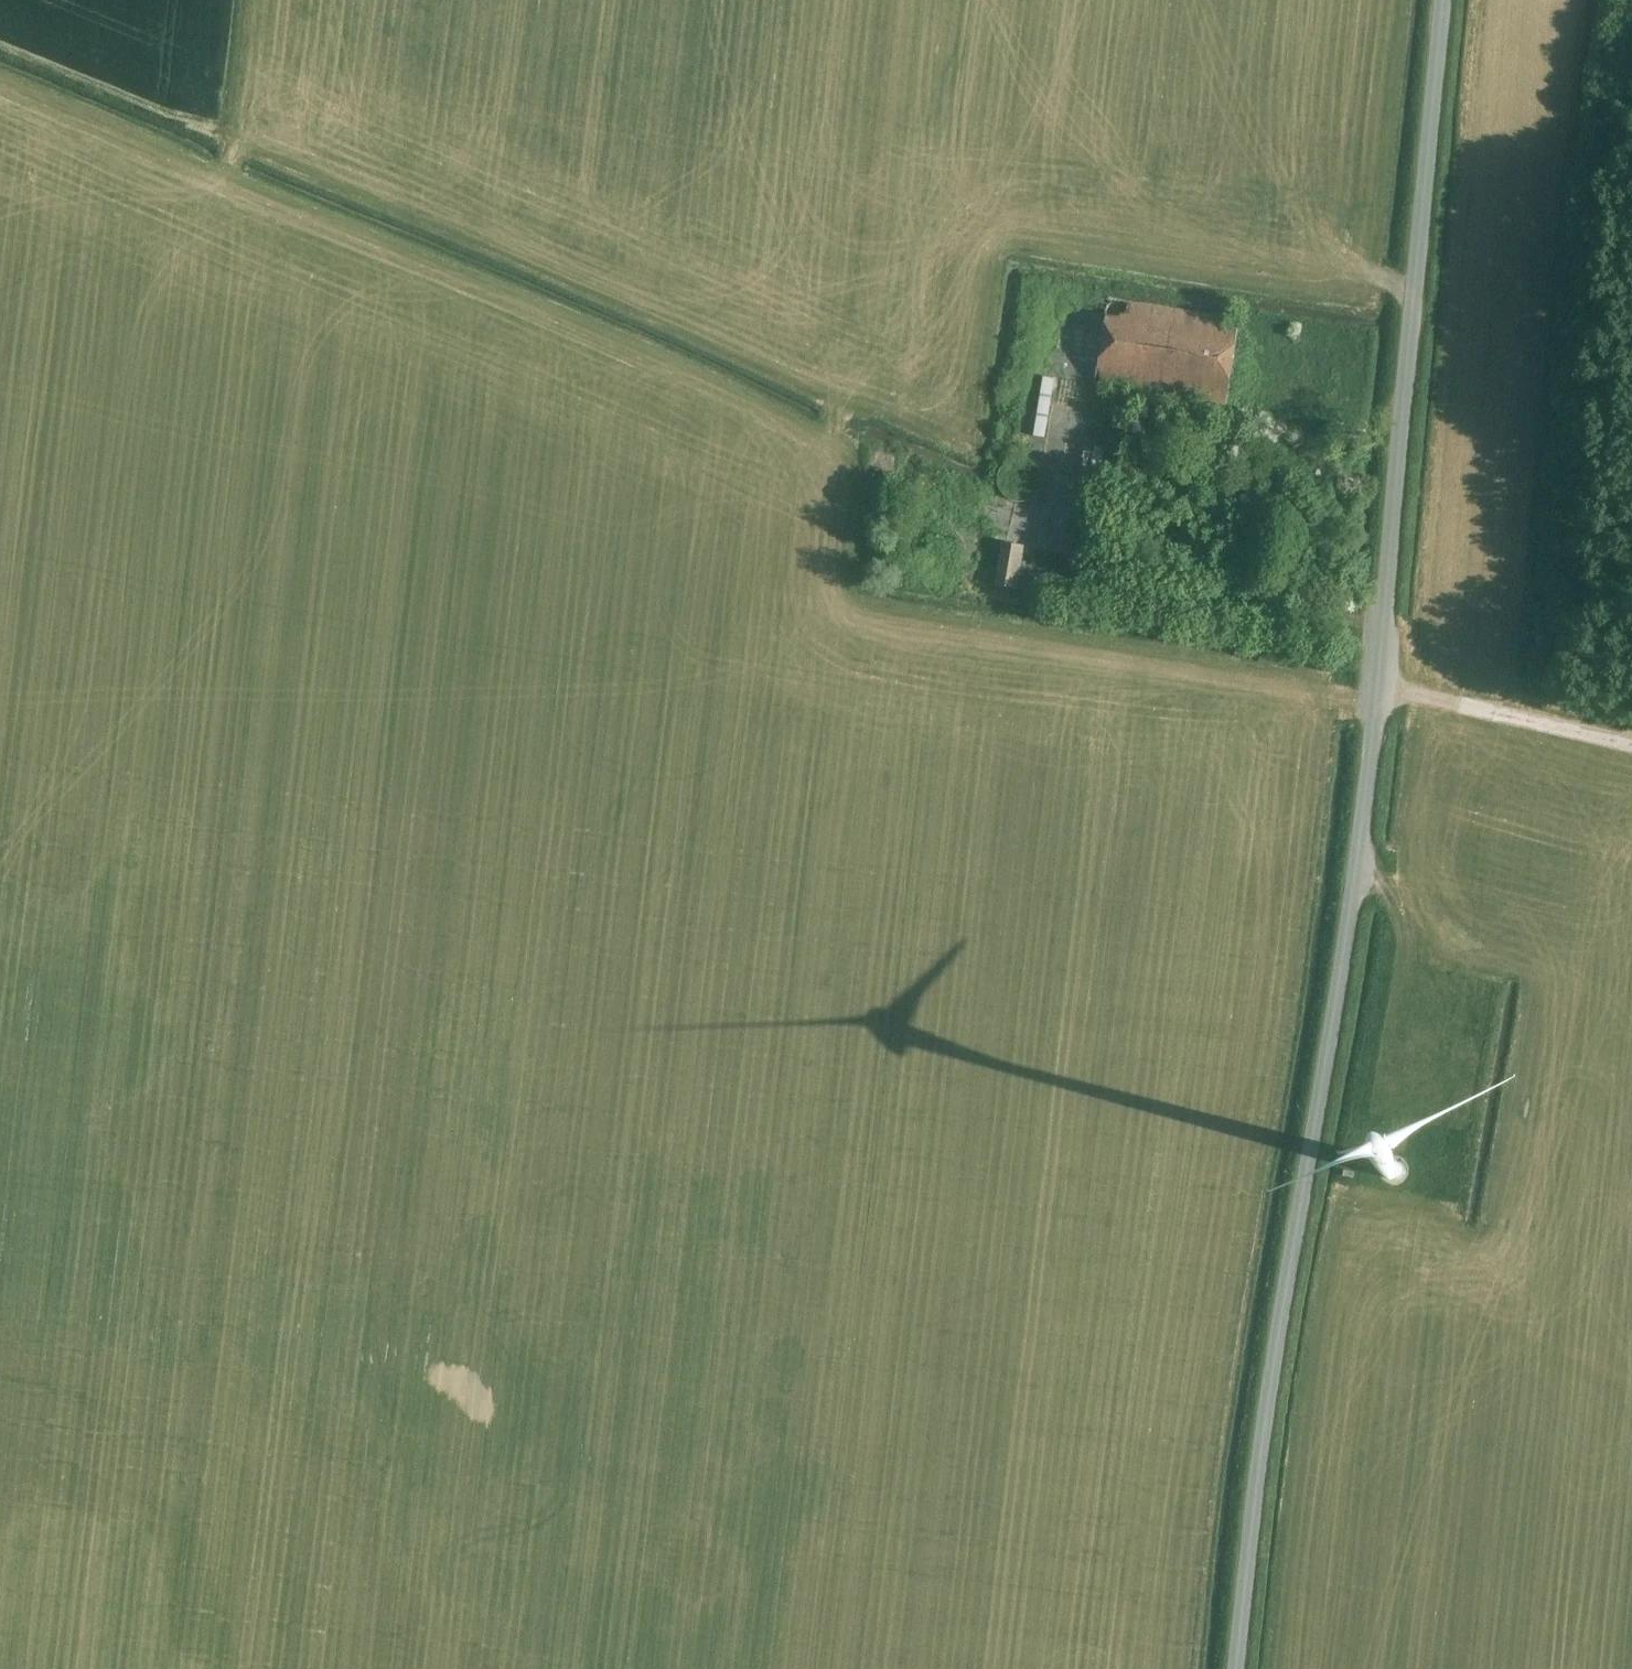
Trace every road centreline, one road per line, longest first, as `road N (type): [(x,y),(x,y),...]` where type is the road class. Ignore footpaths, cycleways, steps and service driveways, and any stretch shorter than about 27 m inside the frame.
road 1 (unclassified): [(1238,1668),(1384,532),(1437,0)]

